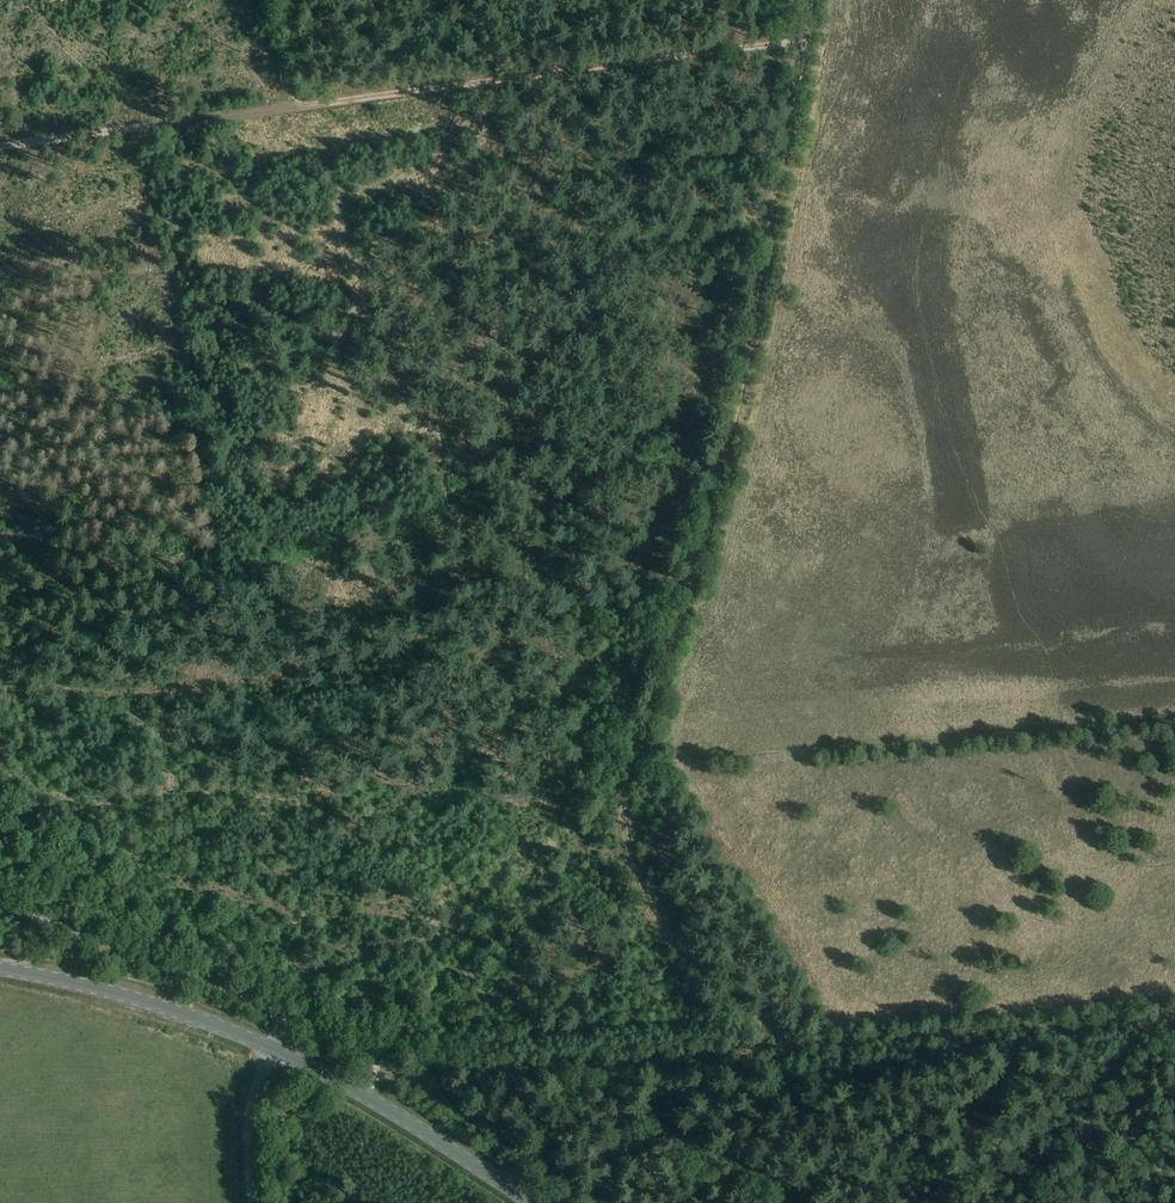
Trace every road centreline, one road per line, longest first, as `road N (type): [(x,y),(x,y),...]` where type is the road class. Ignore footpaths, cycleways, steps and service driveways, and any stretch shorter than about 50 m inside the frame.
road 1 (track): [(625,763),(712,467),(804,33)]
road 2 (track): [(287,108),(804,33)]
road 3 (track): [(790,1046),(406,1076)]
road 4 (track): [(1174,1017),(790,1046)]
road 5 (track): [(790,1046),(649,918),(613,831),(625,763)]
road 6 (secondary): [(532,1202),(380,1101),(273,1049)]
road 7 (track): [(0,150),(287,108)]
road 8 (secondary): [(273,1049),(115,992),(0,970)]
road 9 (unclassified): [(252,1202),(248,1117),(273,1049)]

